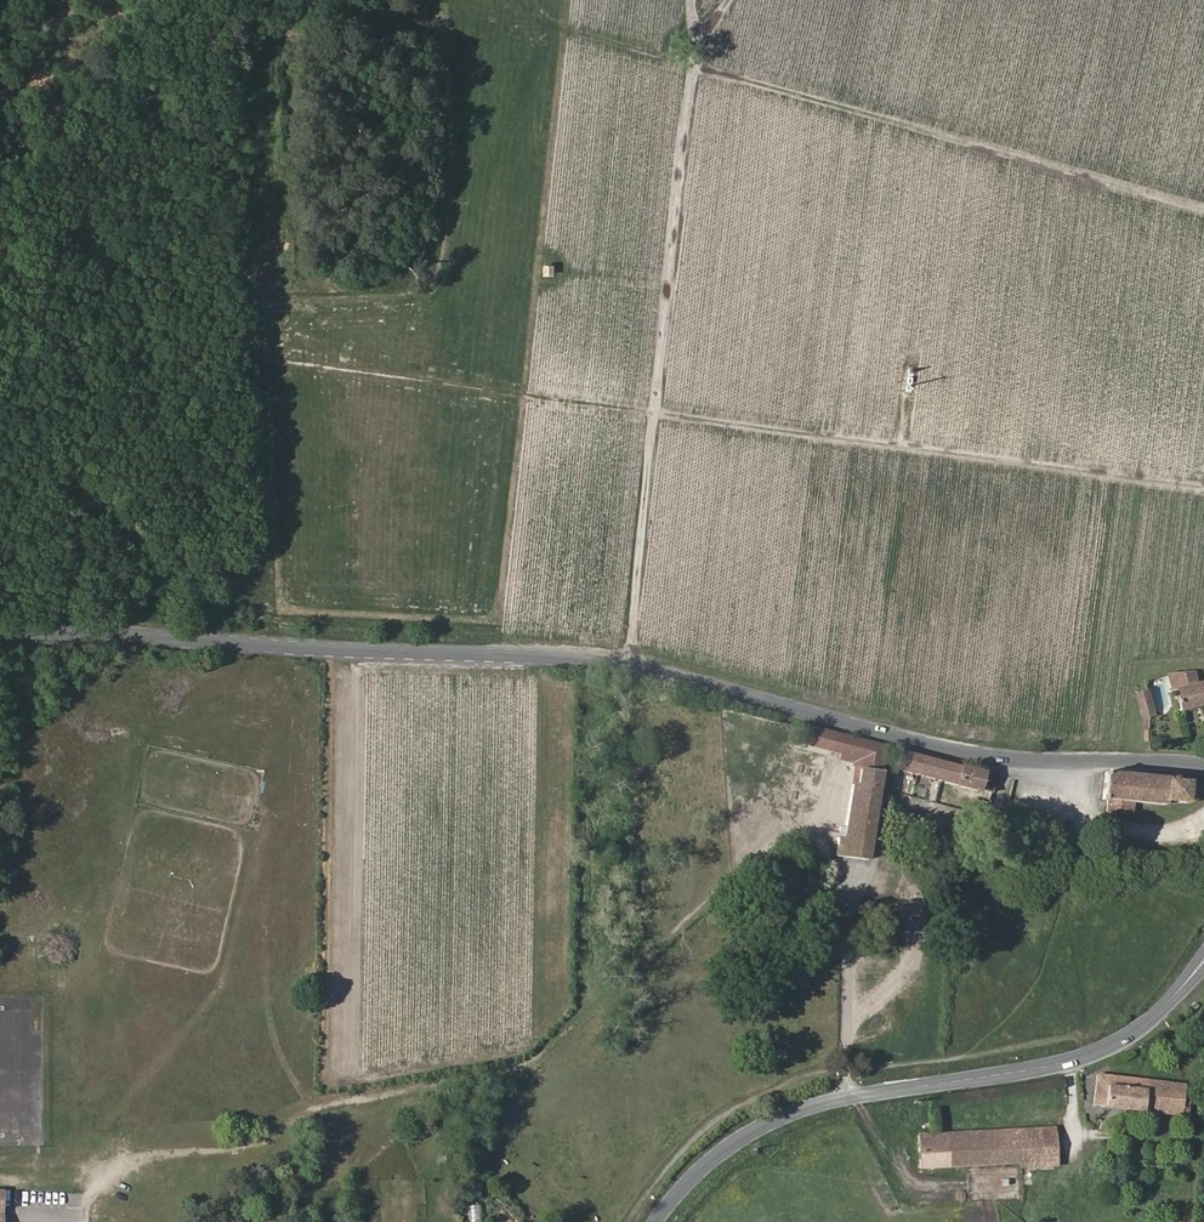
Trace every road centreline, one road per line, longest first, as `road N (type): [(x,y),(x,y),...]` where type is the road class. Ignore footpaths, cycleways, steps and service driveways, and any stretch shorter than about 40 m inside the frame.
road 1 (residential): [(0,627),(581,658),(955,752),(1203,766)]
road 2 (track): [(695,0),(632,667)]
road 3 (secondary): [(654,1221),(733,1141),(847,1098),(1097,1051),(1142,1024),(1203,962)]

